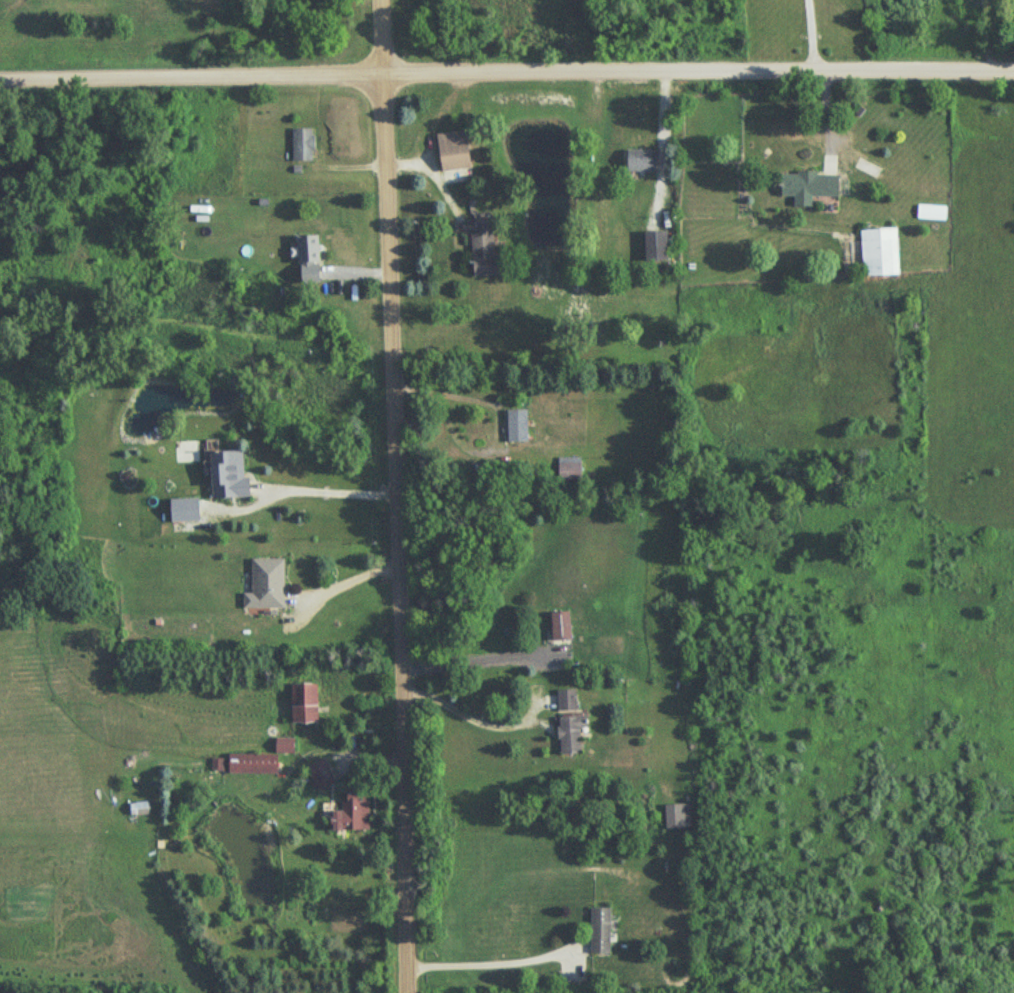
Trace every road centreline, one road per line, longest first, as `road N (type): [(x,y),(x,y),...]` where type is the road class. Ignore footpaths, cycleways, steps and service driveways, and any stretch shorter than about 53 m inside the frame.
road 1 (residential): [(0,78),(1013,76)]
road 2 (residential): [(405,992),(381,0)]

